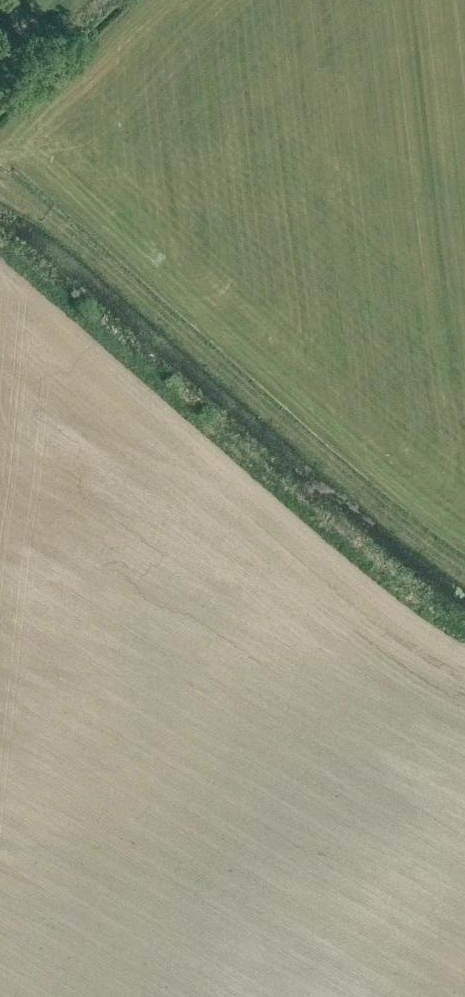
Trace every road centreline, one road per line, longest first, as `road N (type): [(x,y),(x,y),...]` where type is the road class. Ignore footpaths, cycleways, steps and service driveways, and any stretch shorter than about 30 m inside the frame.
road 1 (track): [(0,195),(104,288),(464,572)]

